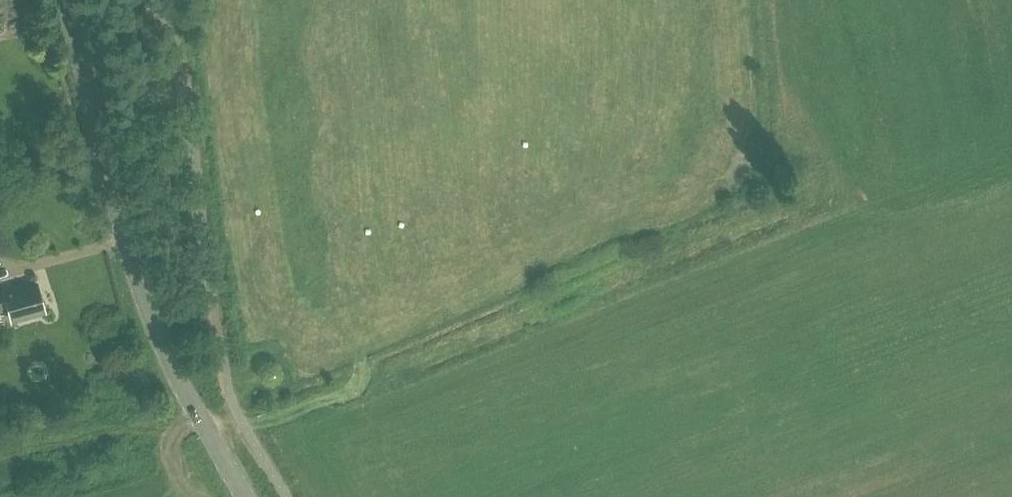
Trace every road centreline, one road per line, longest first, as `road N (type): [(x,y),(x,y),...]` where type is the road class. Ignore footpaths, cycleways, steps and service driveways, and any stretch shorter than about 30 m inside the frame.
road 1 (tertiary): [(245,496),(150,312),(68,0)]

